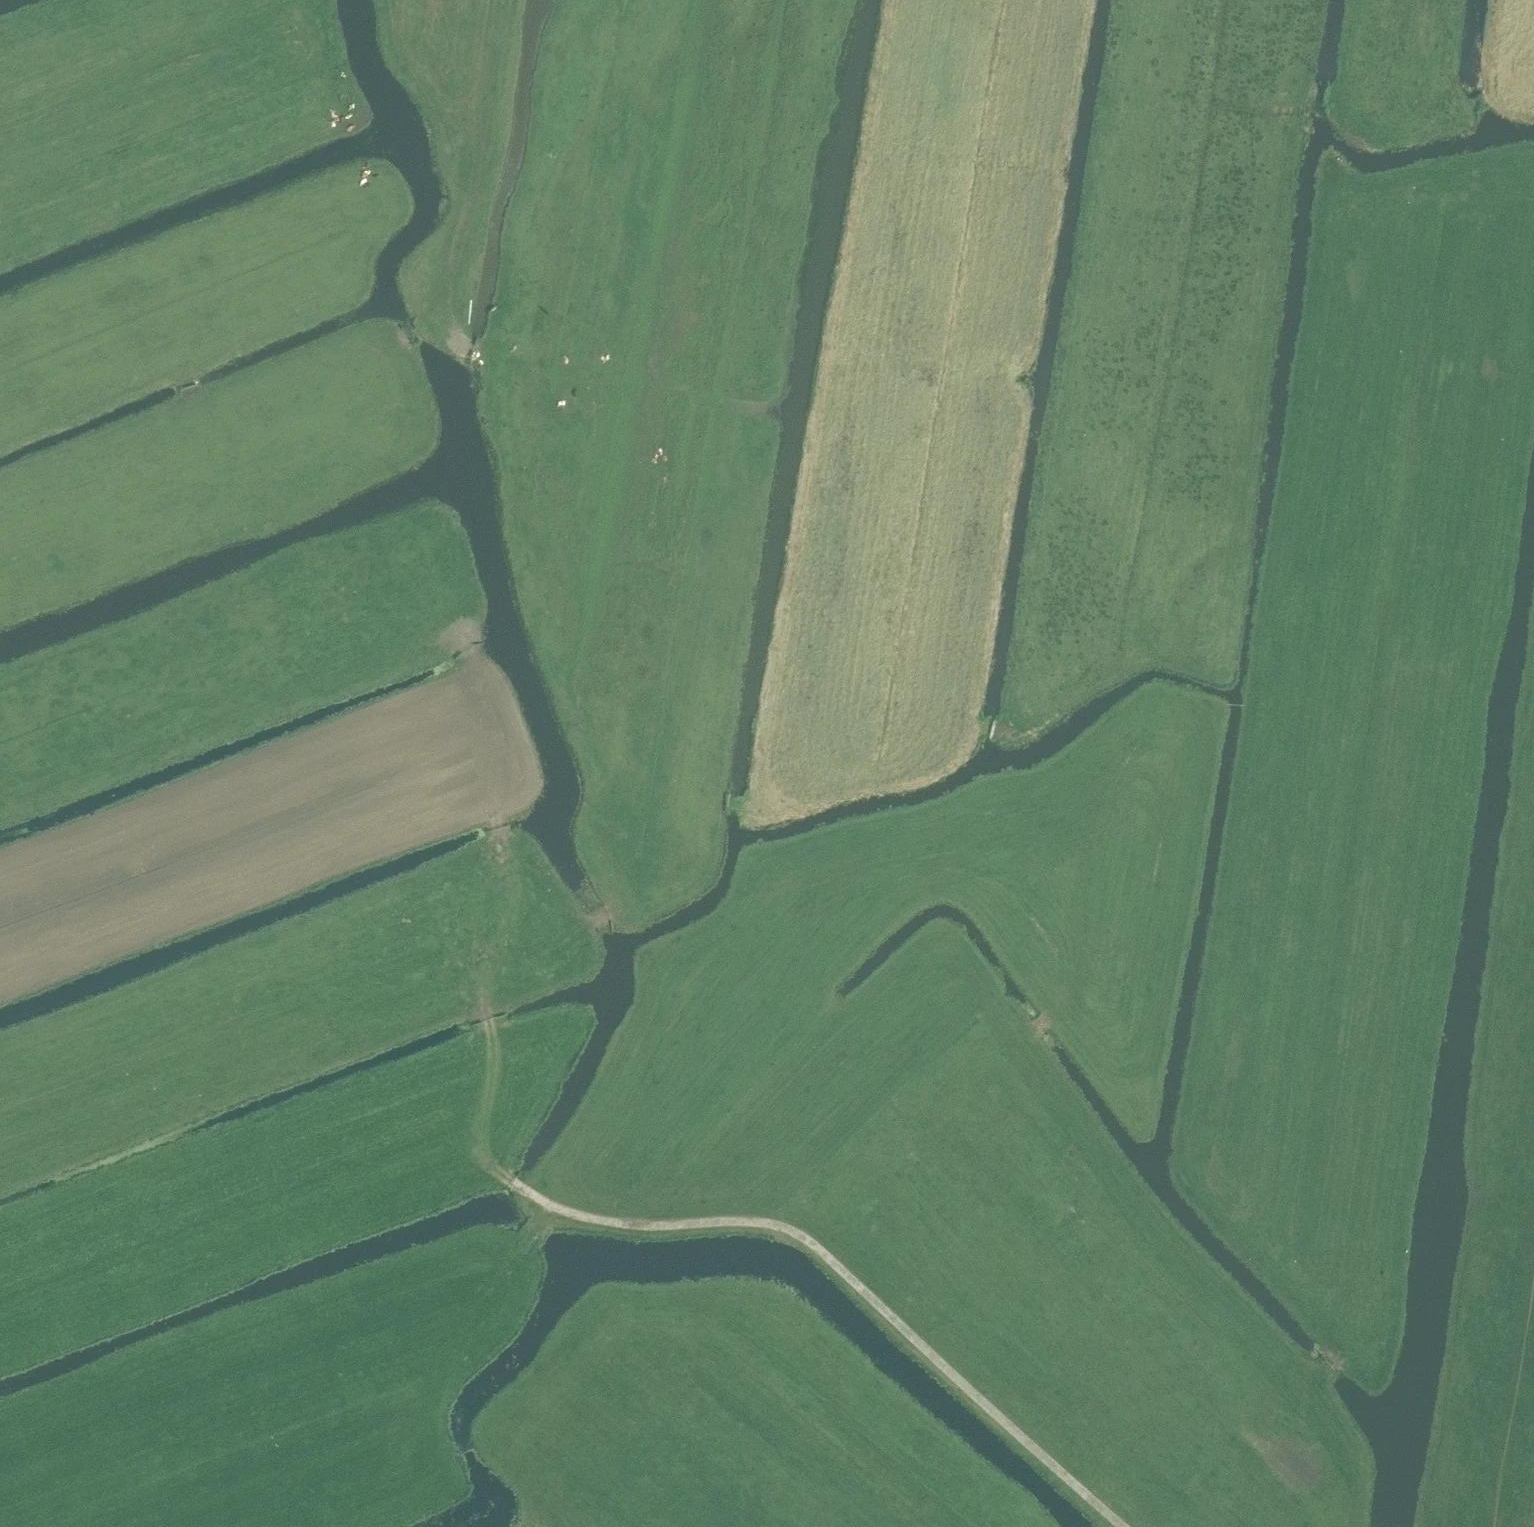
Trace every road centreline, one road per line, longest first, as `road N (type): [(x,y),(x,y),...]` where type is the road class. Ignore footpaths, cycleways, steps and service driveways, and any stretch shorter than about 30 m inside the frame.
road 1 (track): [(1123,1526),(788,1228),(637,1228),(561,1212)]

